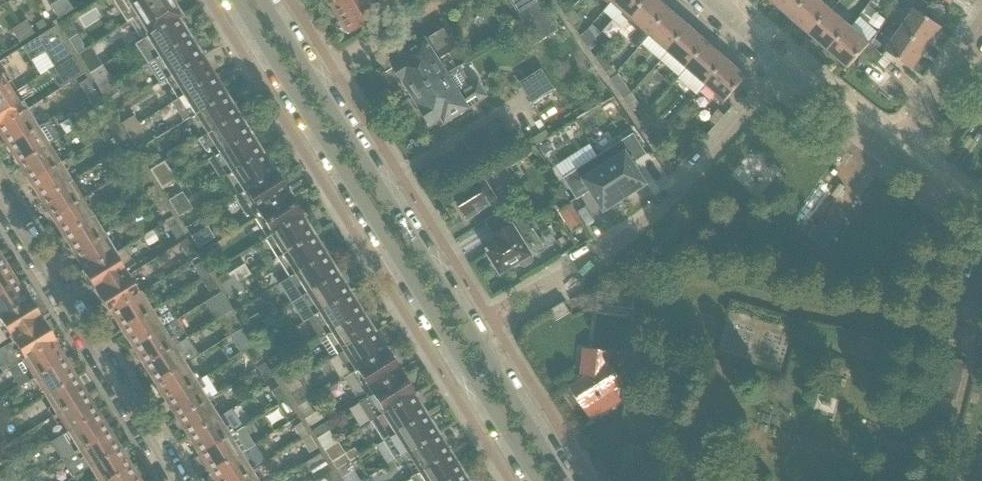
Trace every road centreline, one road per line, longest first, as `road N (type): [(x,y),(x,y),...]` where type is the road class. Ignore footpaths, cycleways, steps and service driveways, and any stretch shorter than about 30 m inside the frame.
road 1 (primary): [(233,0),(536,480)]
road 2 (primary): [(568,480),(265,0)]
road 3 (residential): [(176,480),(0,196)]
road 4 (residential): [(544,287),(664,208),(785,70)]
road 5 (residential): [(896,157),(981,36)]
road 6 (residential): [(896,157),(785,70)]

